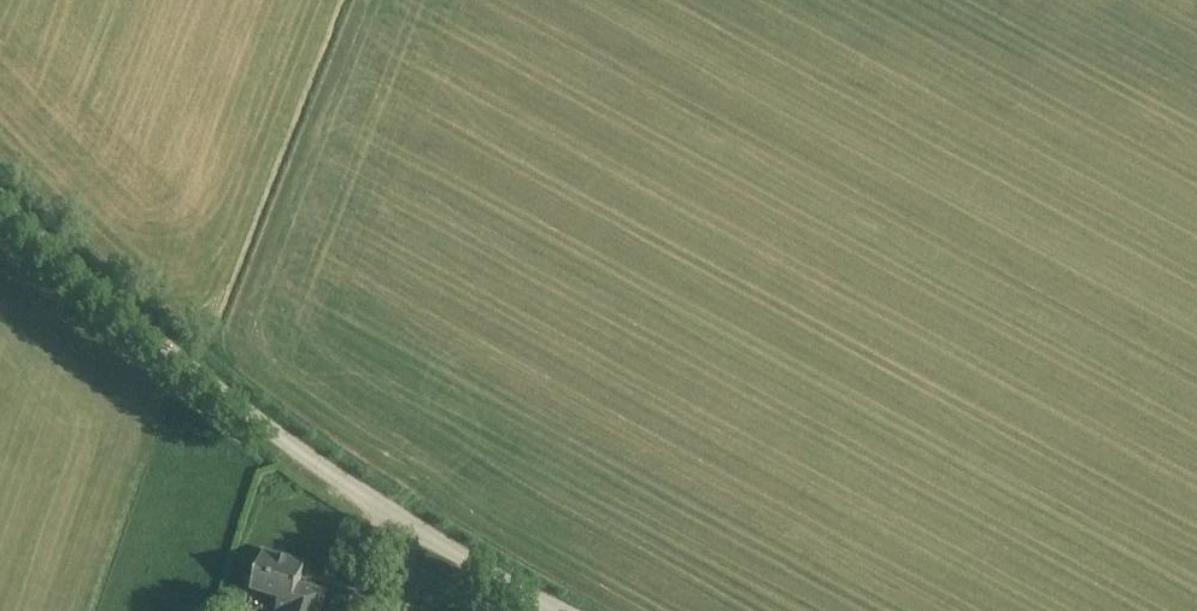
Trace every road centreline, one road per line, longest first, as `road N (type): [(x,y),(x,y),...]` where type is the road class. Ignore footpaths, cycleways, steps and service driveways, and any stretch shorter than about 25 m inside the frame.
road 1 (unclassified): [(555,610),(288,448),(201,382),(0,192)]

